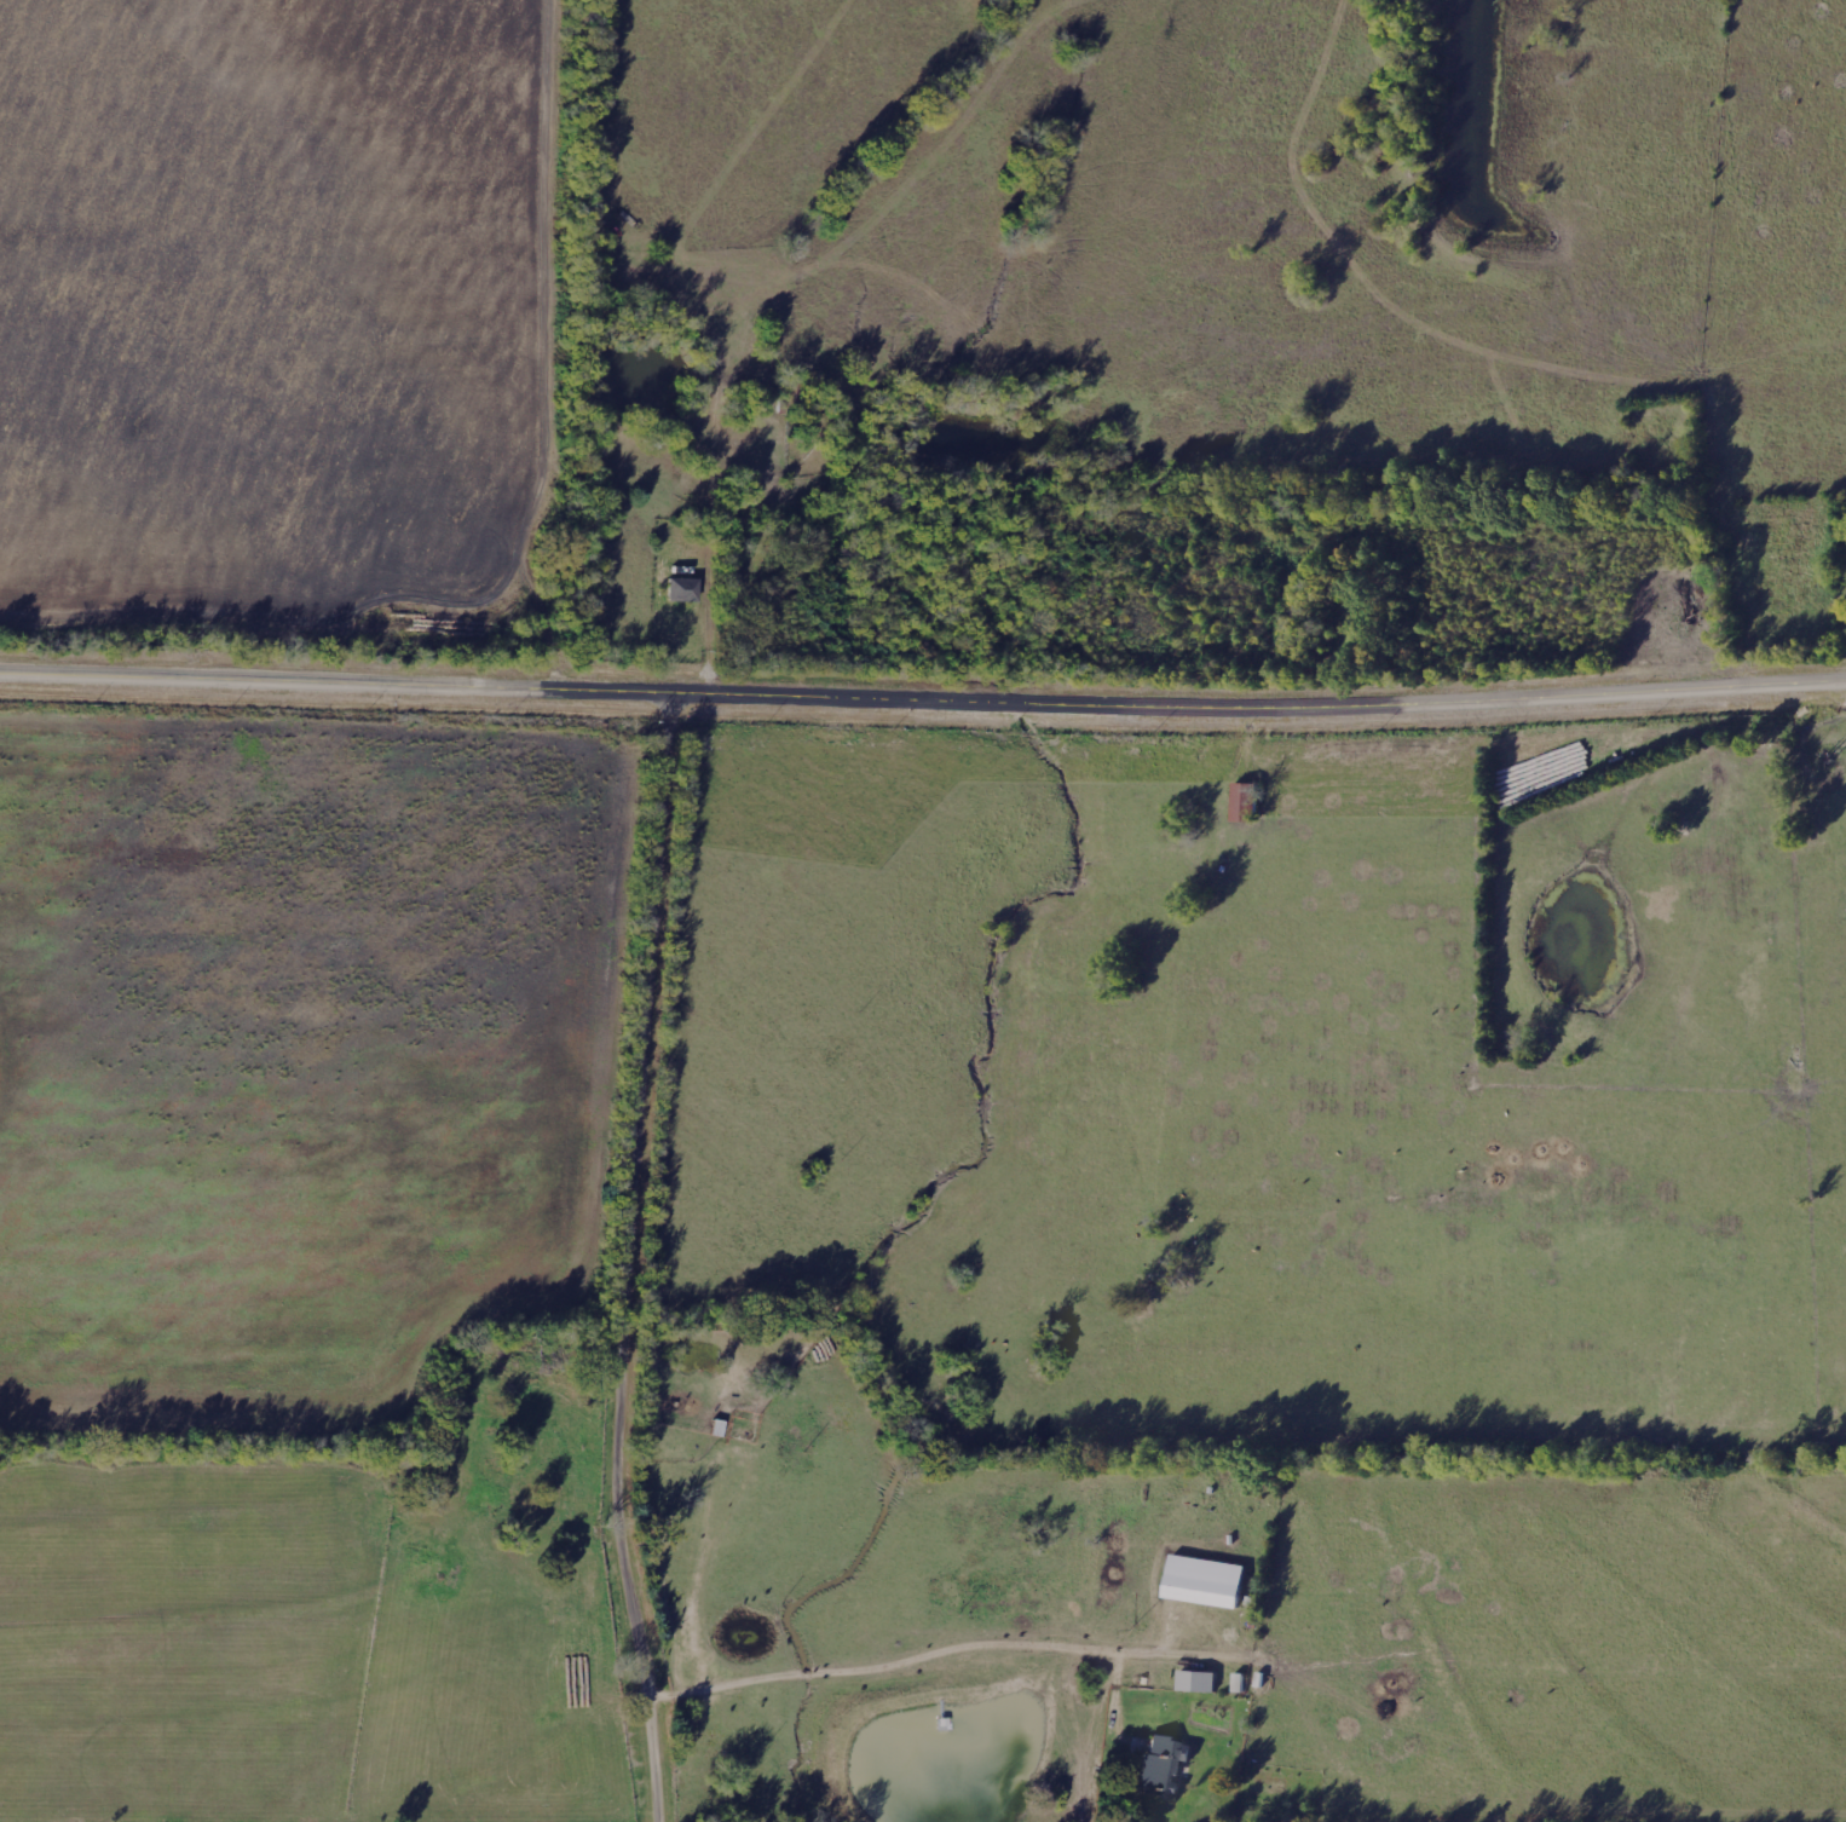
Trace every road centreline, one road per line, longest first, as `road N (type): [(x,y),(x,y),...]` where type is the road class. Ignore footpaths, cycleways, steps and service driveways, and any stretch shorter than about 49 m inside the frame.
road 1 (secondary): [(1845,679),(682,687),(0,665)]
road 2 (residential): [(664,1821),(625,1504),(625,1411),(682,687)]

